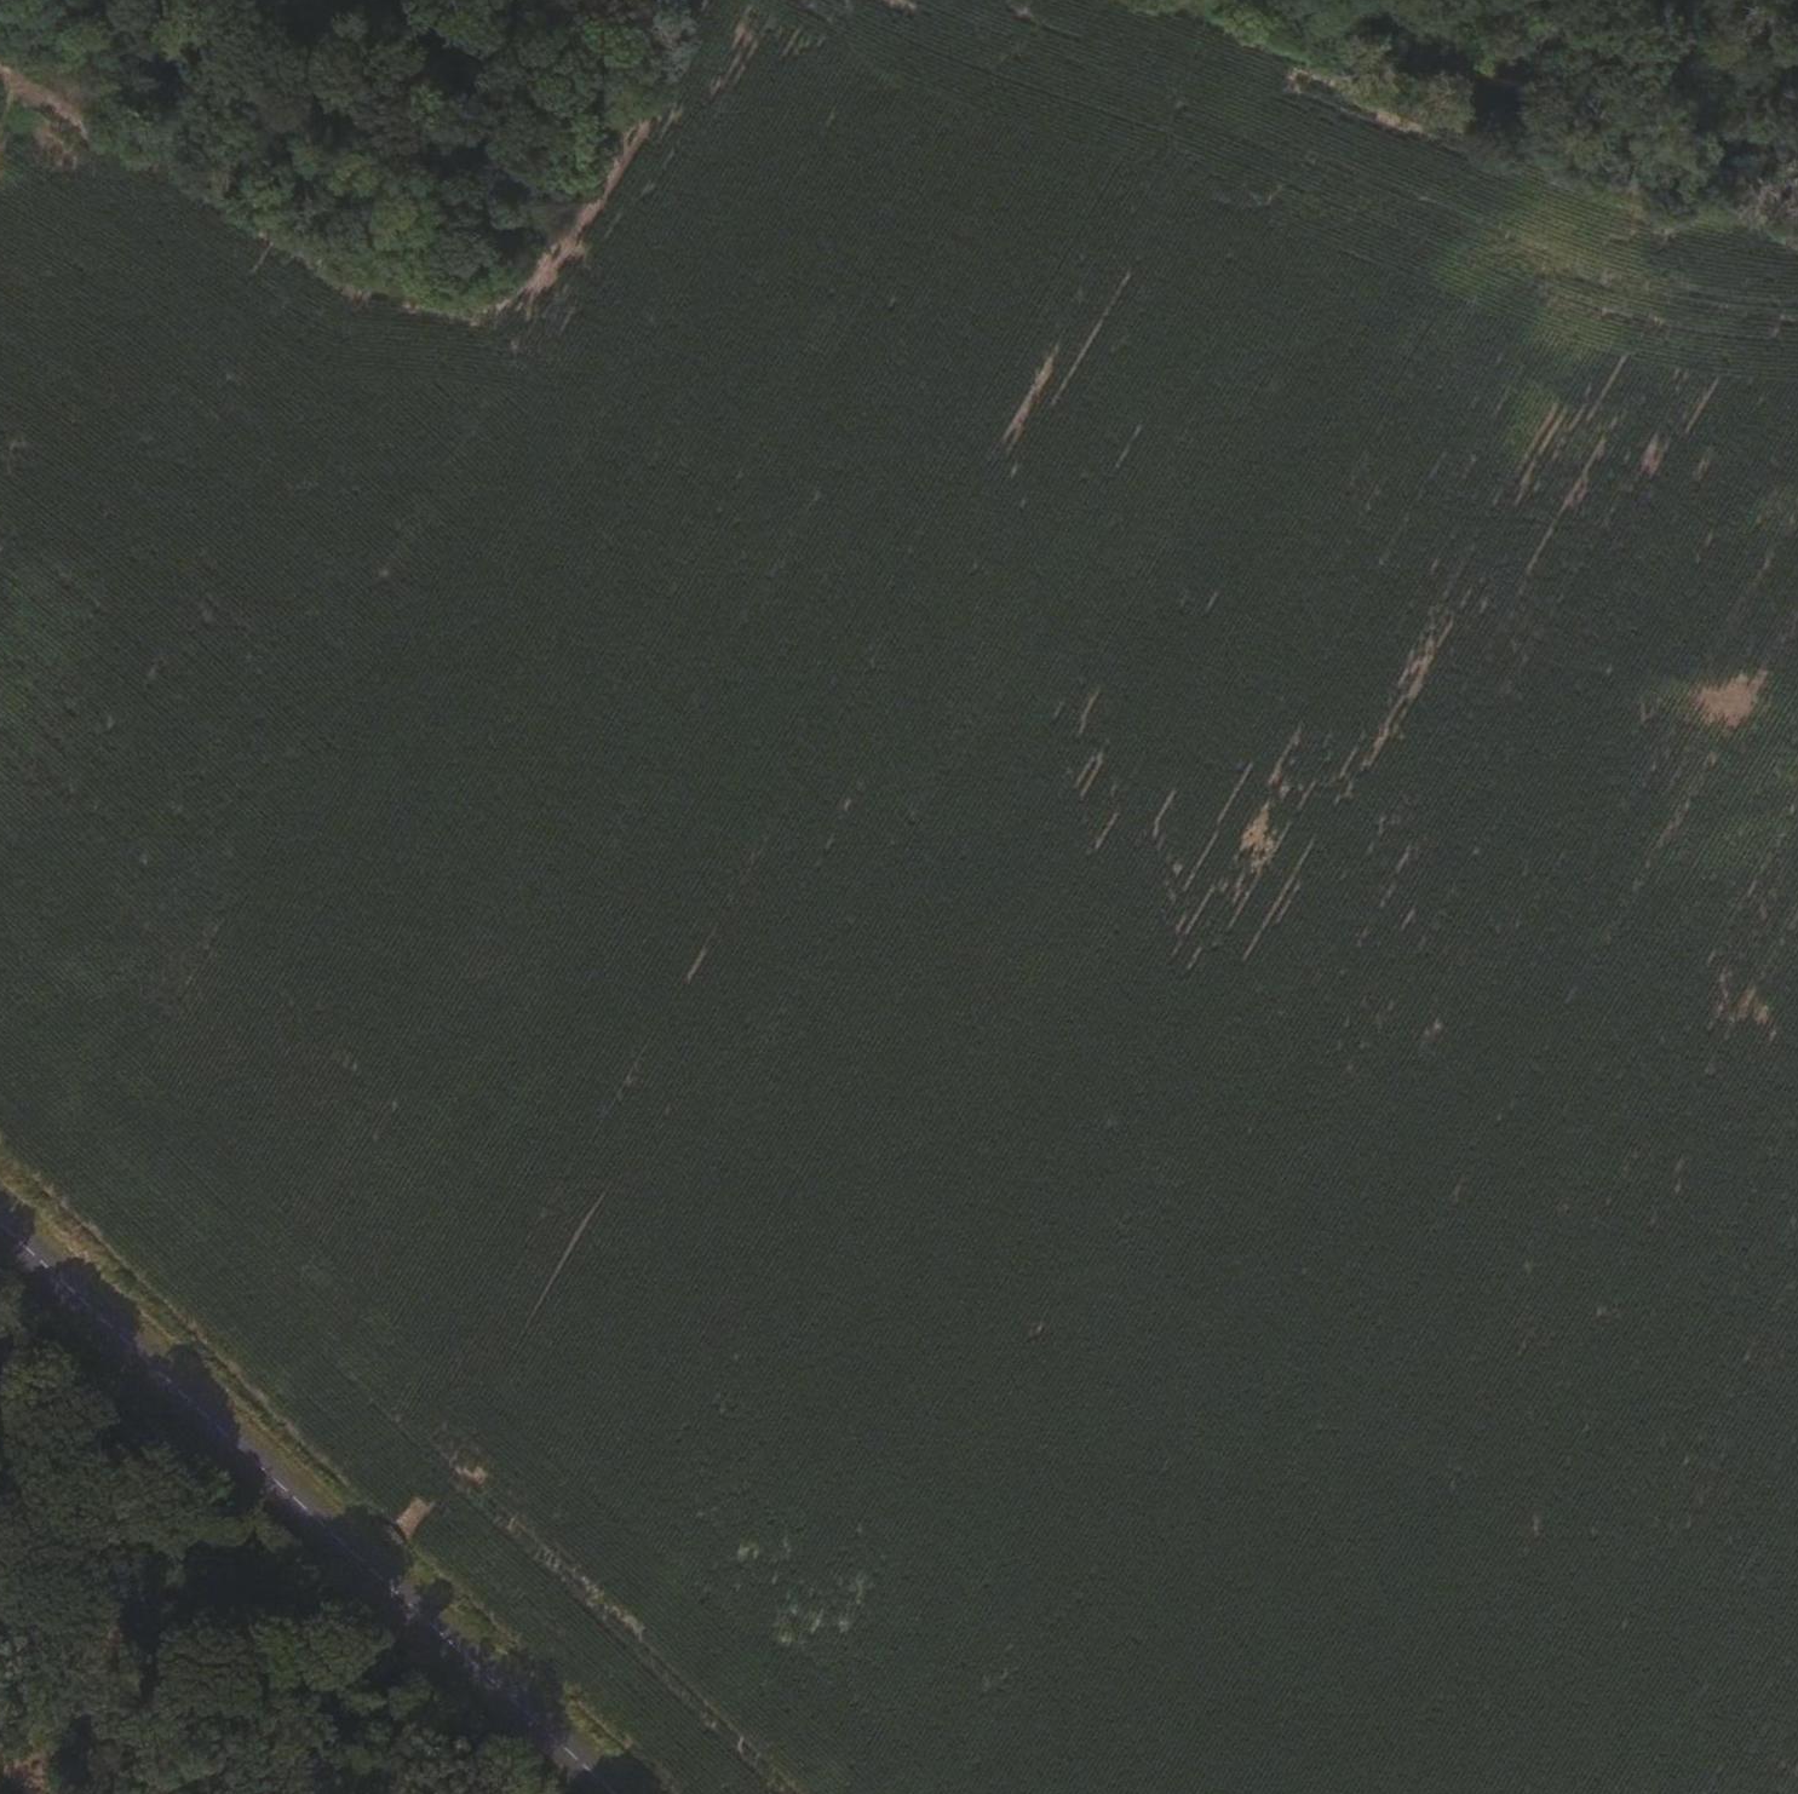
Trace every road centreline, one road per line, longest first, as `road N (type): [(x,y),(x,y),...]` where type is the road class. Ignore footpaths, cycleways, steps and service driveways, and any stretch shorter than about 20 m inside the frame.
road 1 (tertiary): [(0,1219),(620,1793)]
road 2 (track): [(1797,176),(1545,133),(1264,0)]

